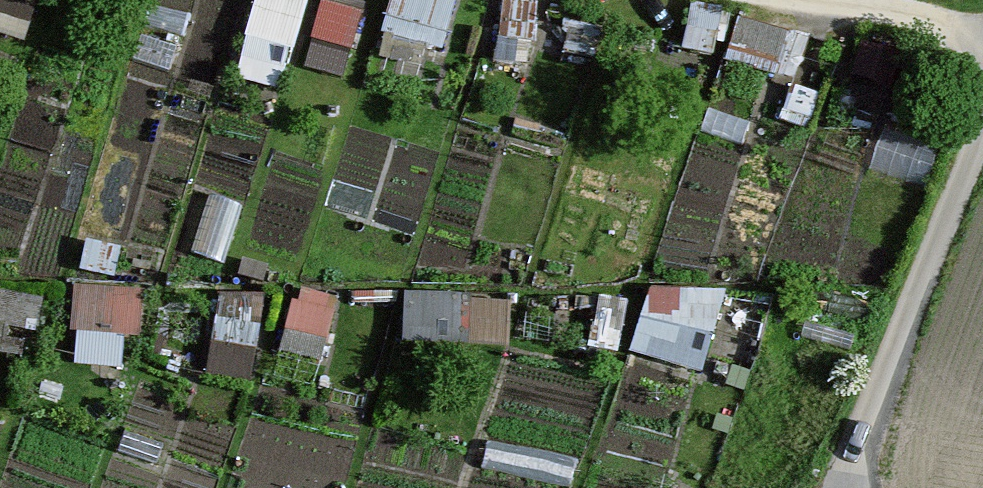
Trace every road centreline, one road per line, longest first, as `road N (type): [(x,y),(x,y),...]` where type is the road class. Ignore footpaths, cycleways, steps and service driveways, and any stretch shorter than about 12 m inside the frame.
road 1 (track): [(982,151),(849,487)]
road 2 (track): [(982,35),(757,0)]

